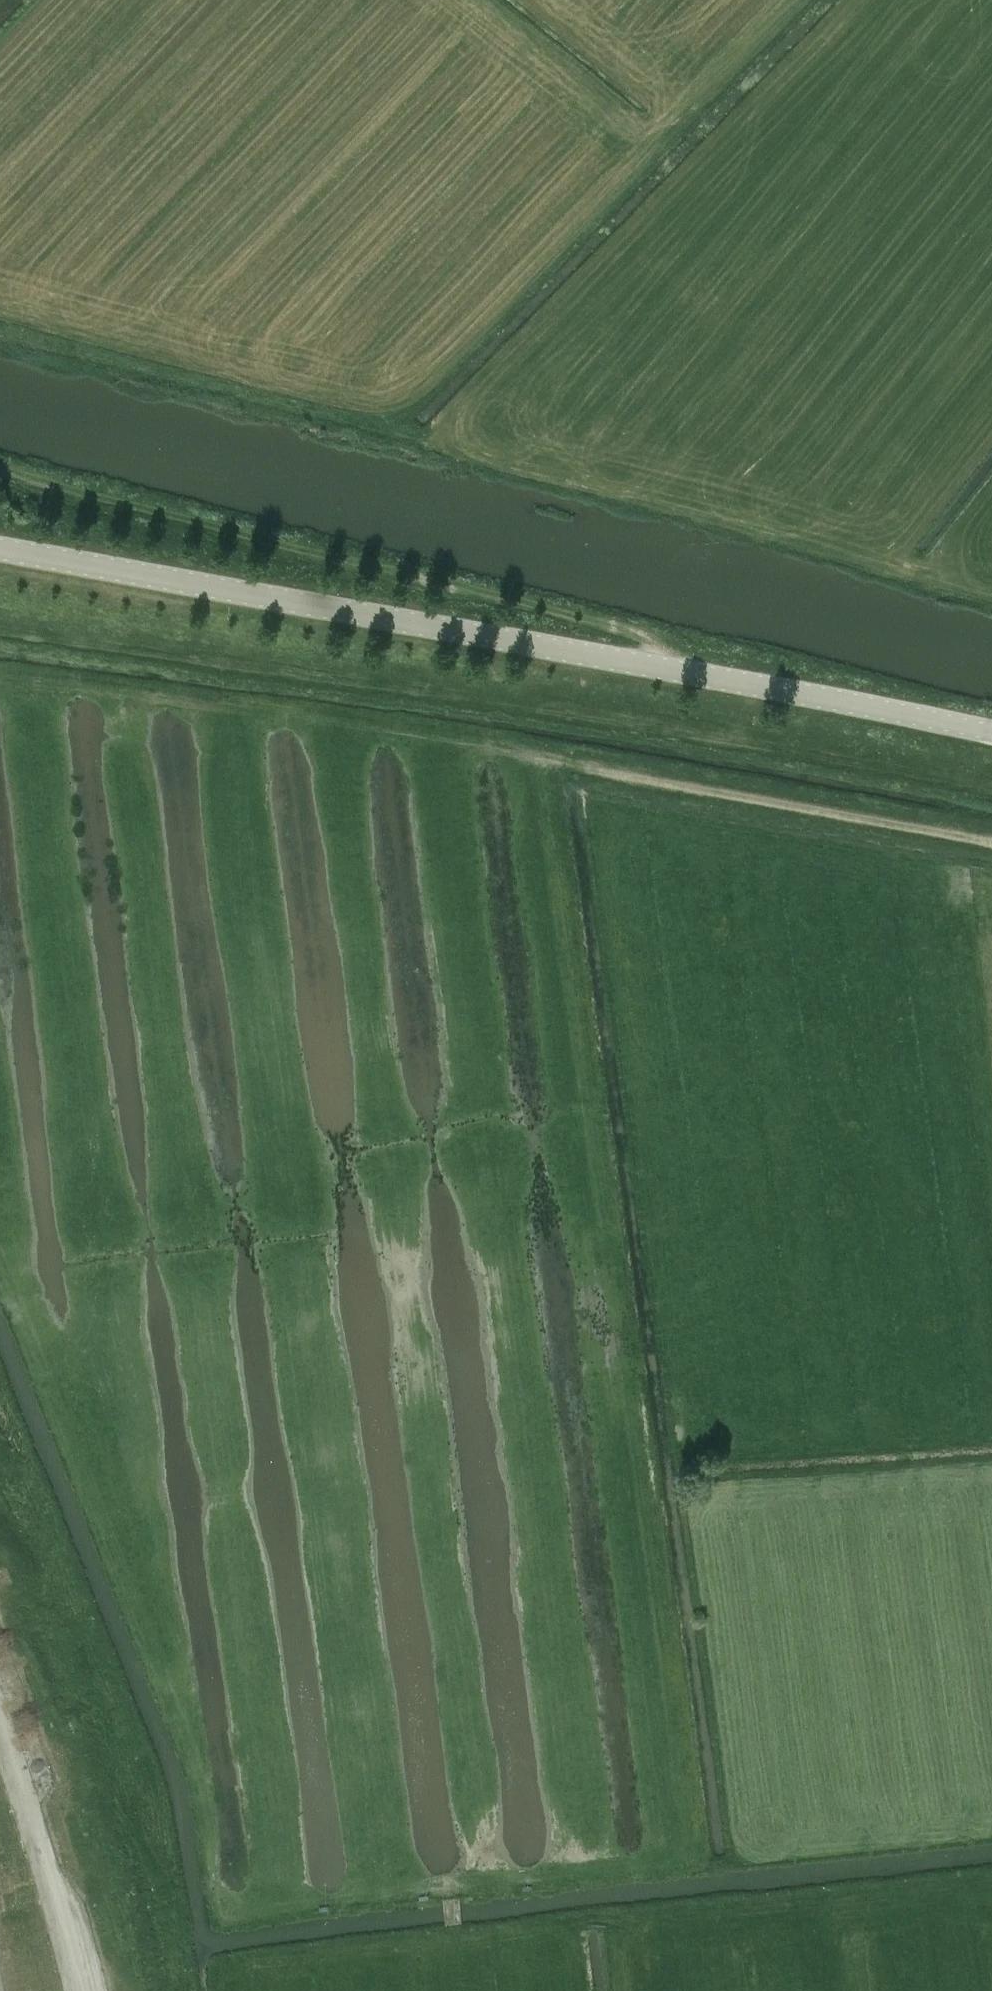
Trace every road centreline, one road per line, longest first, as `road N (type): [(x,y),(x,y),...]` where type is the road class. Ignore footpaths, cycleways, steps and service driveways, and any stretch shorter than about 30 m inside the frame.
road 1 (tertiary): [(991,731),(0,548)]

